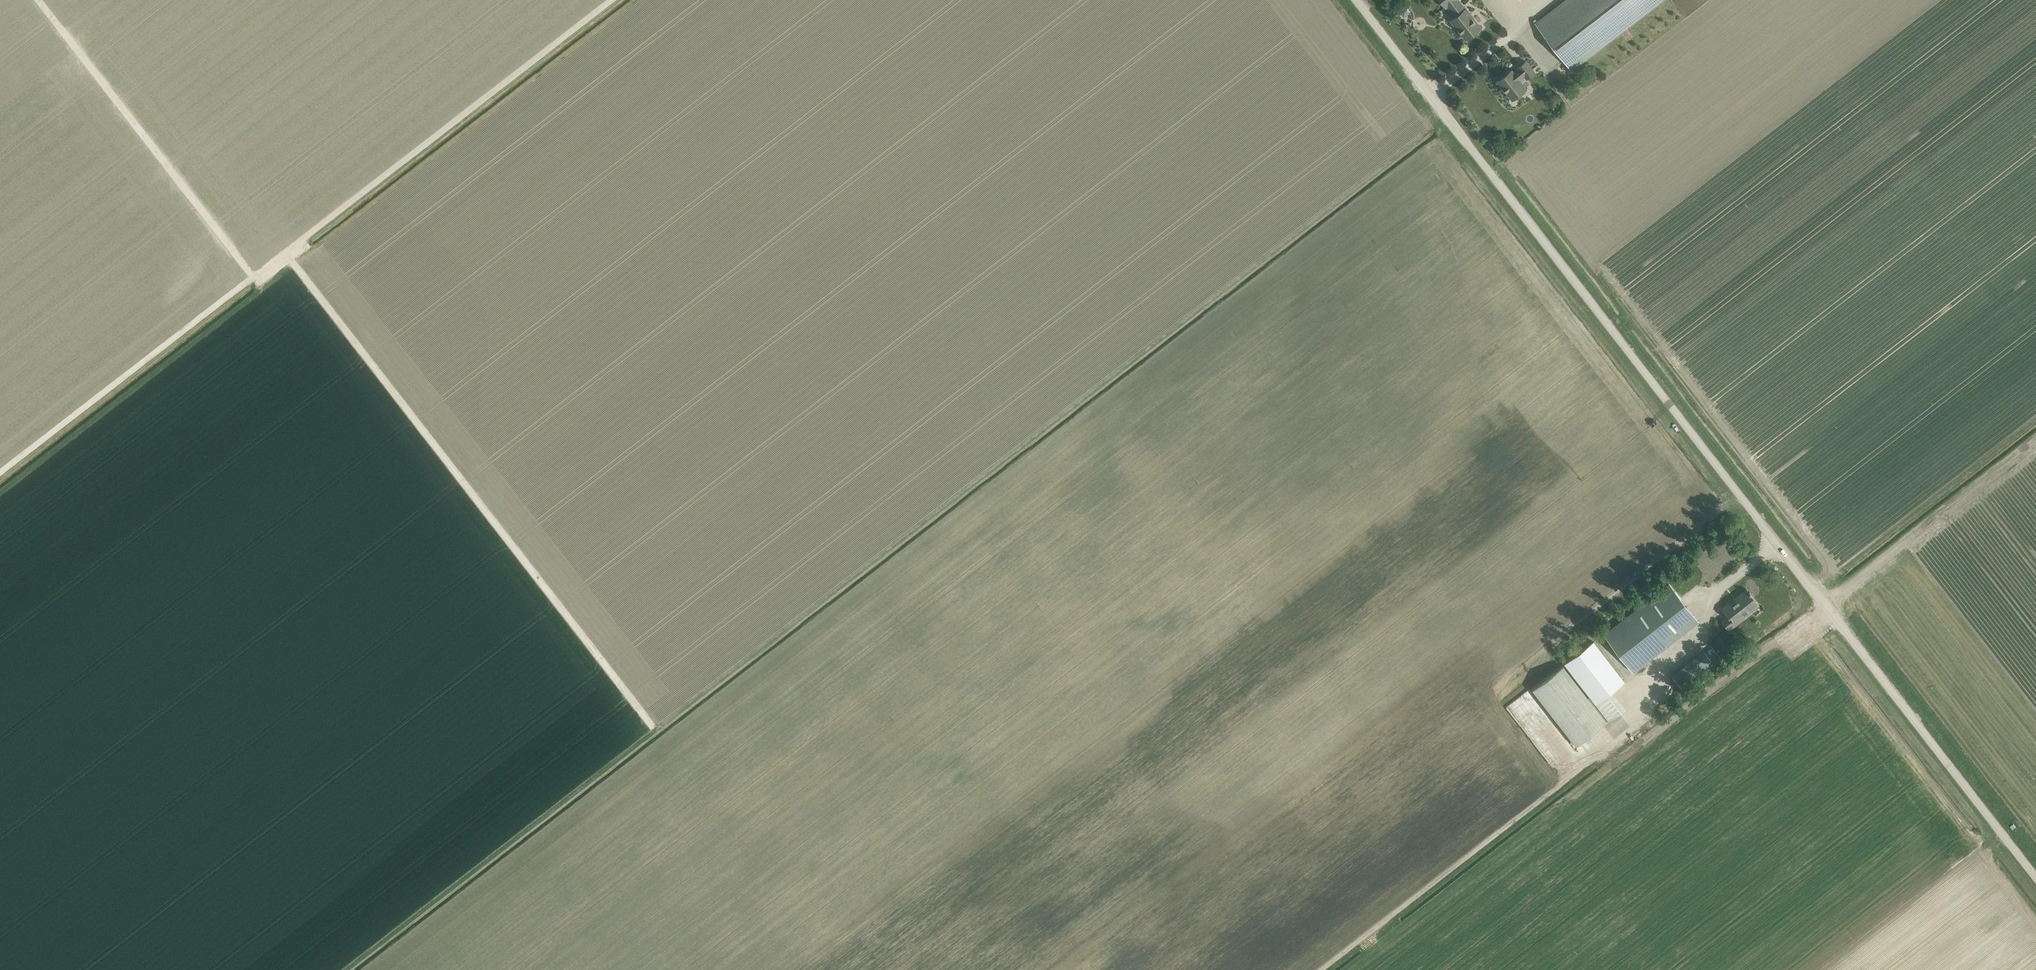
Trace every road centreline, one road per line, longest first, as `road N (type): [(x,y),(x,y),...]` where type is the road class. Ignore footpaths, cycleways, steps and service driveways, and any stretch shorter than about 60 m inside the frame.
road 1 (unclassified): [(2035,873),(1361,0)]

